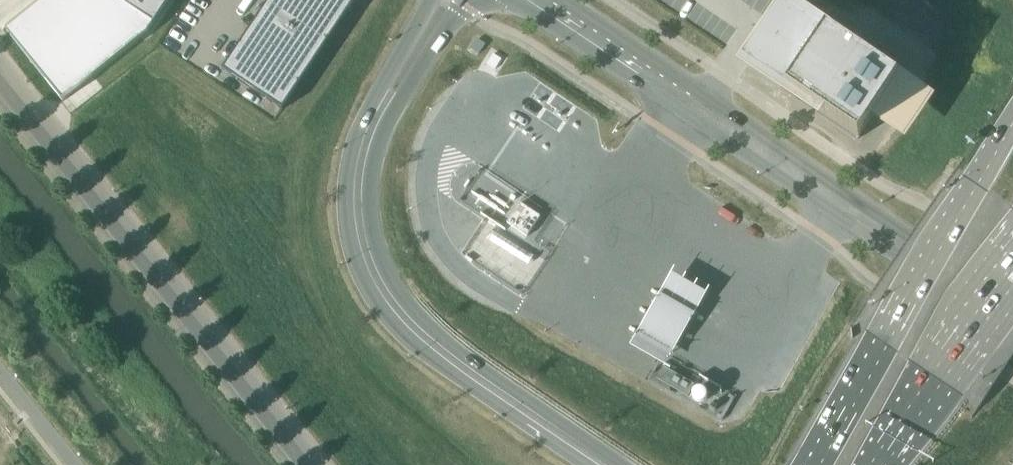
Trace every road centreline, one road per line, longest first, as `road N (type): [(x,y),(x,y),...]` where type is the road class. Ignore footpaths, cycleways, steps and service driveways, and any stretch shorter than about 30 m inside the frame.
road 1 (secondary): [(602,464),(450,365),(397,320),(375,272),(363,234),(365,164),(385,113),(461,0)]
road 2 (unclassified): [(307,464),(0,81)]
road 3 (tertiary): [(901,251),(528,0)]
road 4 (secondary): [(1012,121),(821,464)]
road 5 (secondary): [(878,464),(1012,279)]
road 6 (tertiary): [(901,251),(1012,324)]

